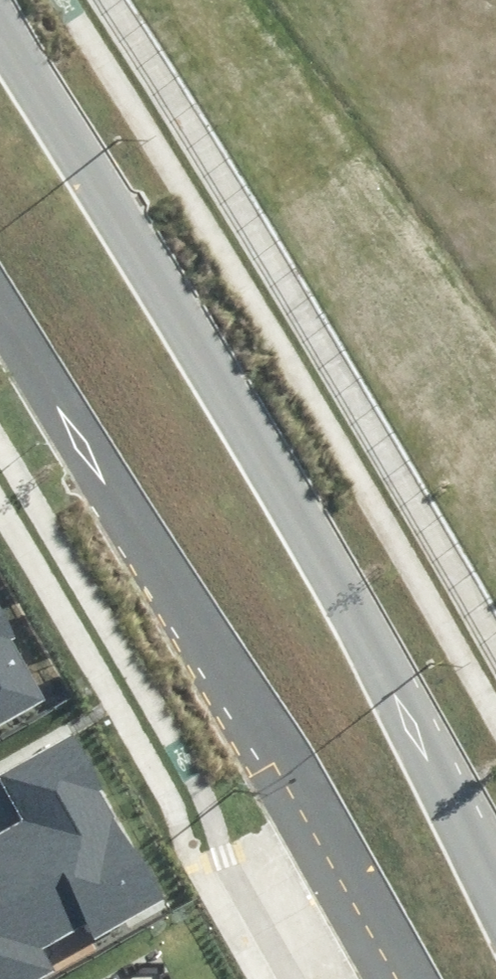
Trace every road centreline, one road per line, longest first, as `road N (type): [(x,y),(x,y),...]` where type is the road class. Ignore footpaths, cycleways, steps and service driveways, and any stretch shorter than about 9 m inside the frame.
road 1 (secondary): [(0,26),(495,862)]
road 2 (secondary): [(405,978),(271,744),(0,312)]

